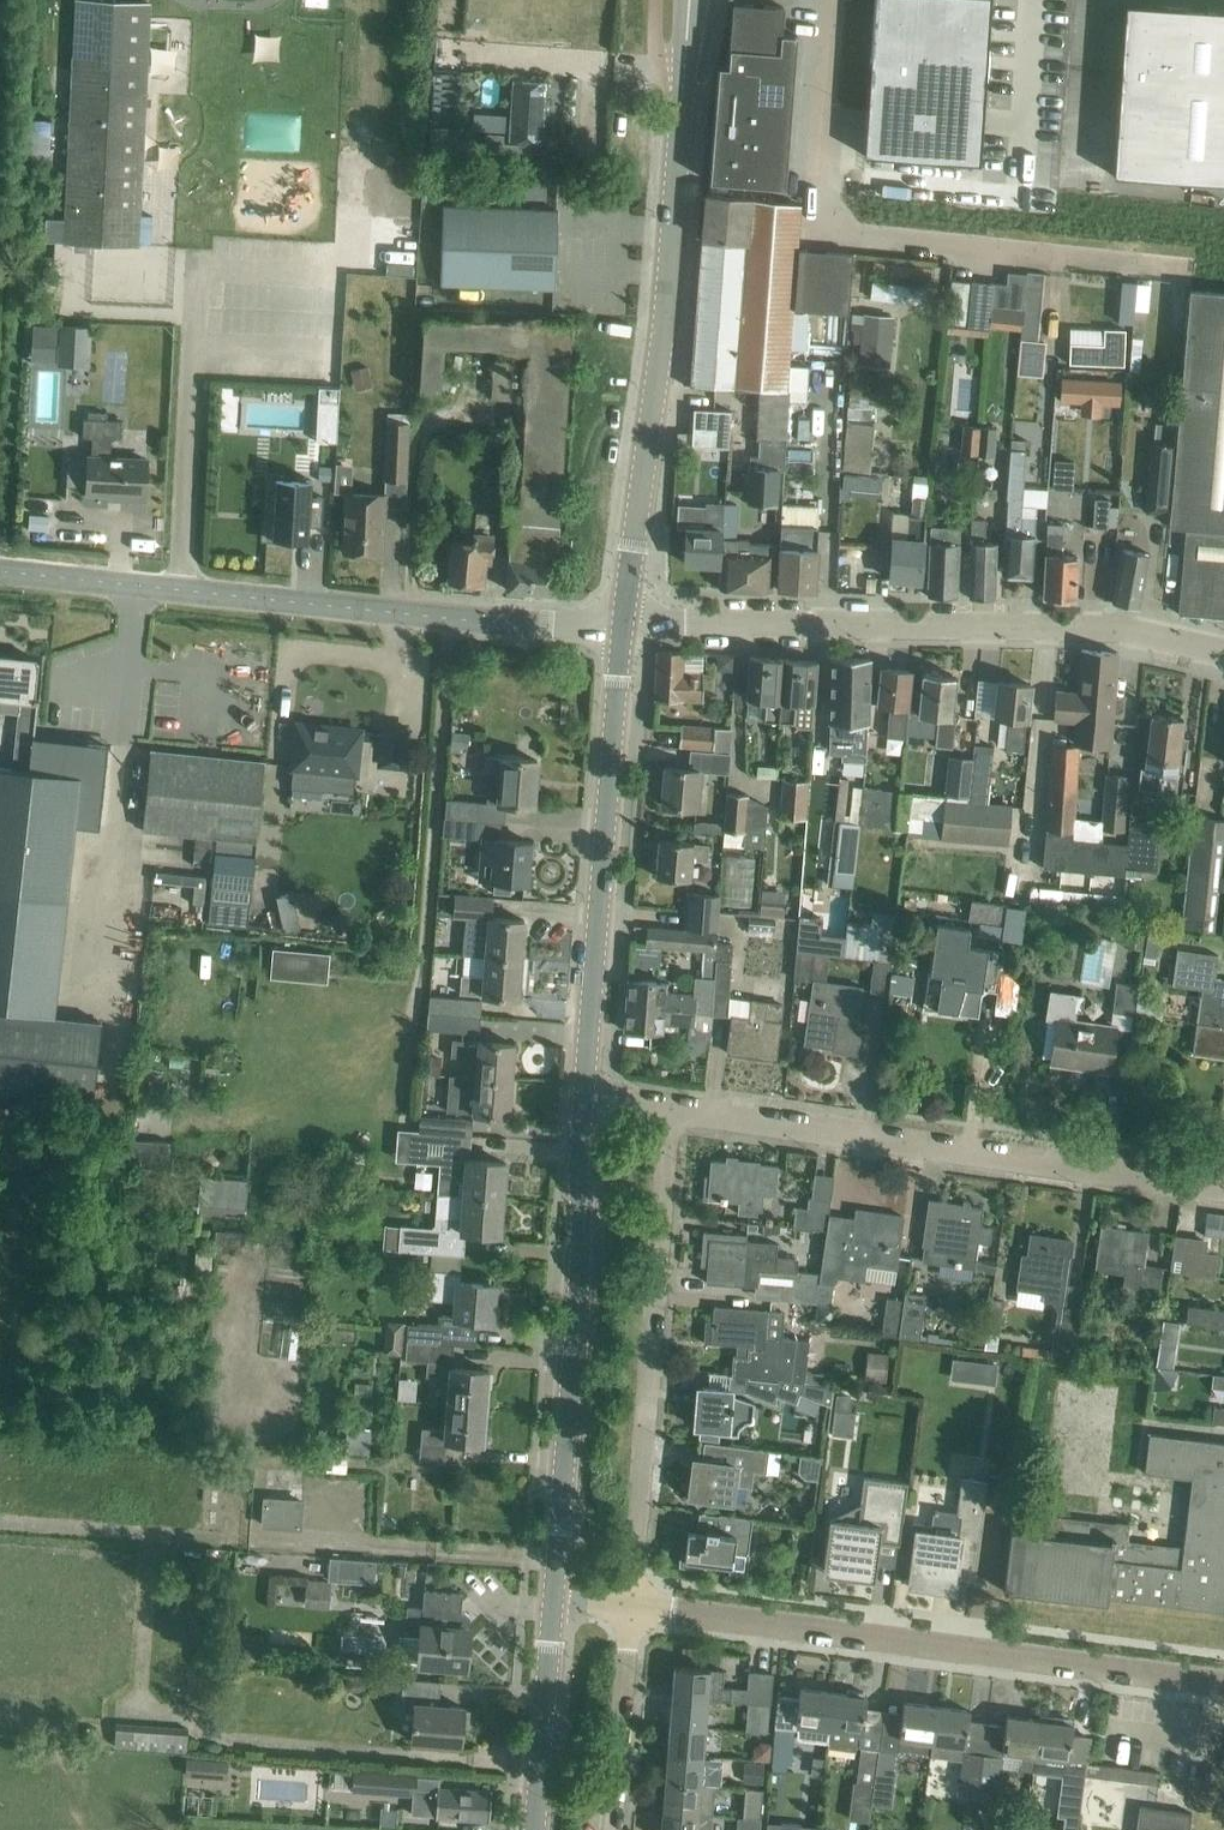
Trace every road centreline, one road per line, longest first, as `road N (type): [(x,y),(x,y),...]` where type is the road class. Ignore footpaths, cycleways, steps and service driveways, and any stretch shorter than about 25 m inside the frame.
road 1 (secondary): [(624,624),(665,329),(689,0)]
road 2 (tertiary): [(0,571),(538,627),(624,624)]
road 3 (residential): [(1223,651),(1115,627),(624,624)]
road 4 (residential): [(1223,1685),(630,1606)]
road 5 (unclassified): [(834,0),(815,189),(849,239),(1188,269)]
road 6 (residential): [(1223,1188),(671,1108)]
road 7 (residential): [(630,1606),(671,1108)]
road 8 (secondary): [(554,1595),(581,1268),(584,1097)]
road 9 (secondary): [(584,1097),(624,624)]
road 10 (secondary): [(534,1829),(554,1595)]
road 11 (residential): [(612,1829),(630,1606)]

